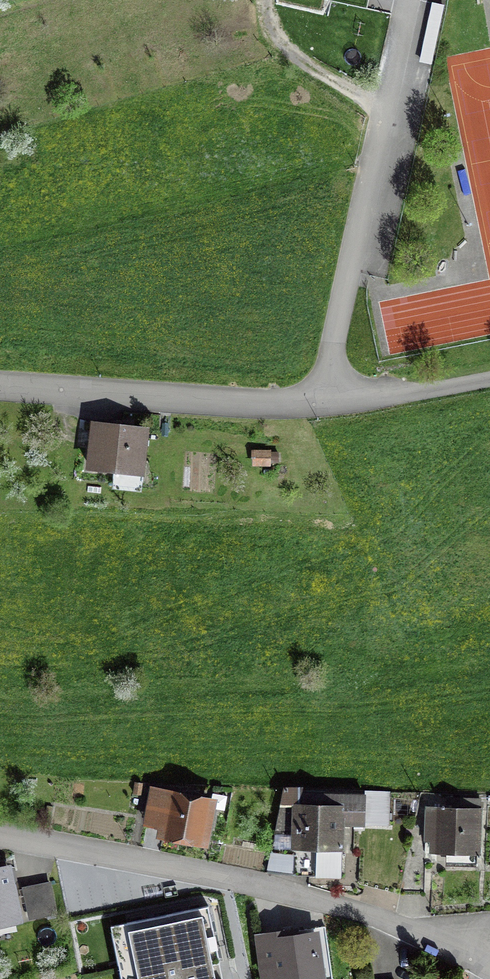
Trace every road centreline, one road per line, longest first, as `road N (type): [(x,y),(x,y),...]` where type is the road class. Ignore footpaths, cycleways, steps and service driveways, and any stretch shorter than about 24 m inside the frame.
road 1 (residential): [(489,970),(357,912),(0,842)]
road 2 (residential): [(328,399),(331,354),(408,0)]
road 3 (residential): [(0,394),(328,399)]
road 4 (unclassified): [(328,399),(489,380)]

